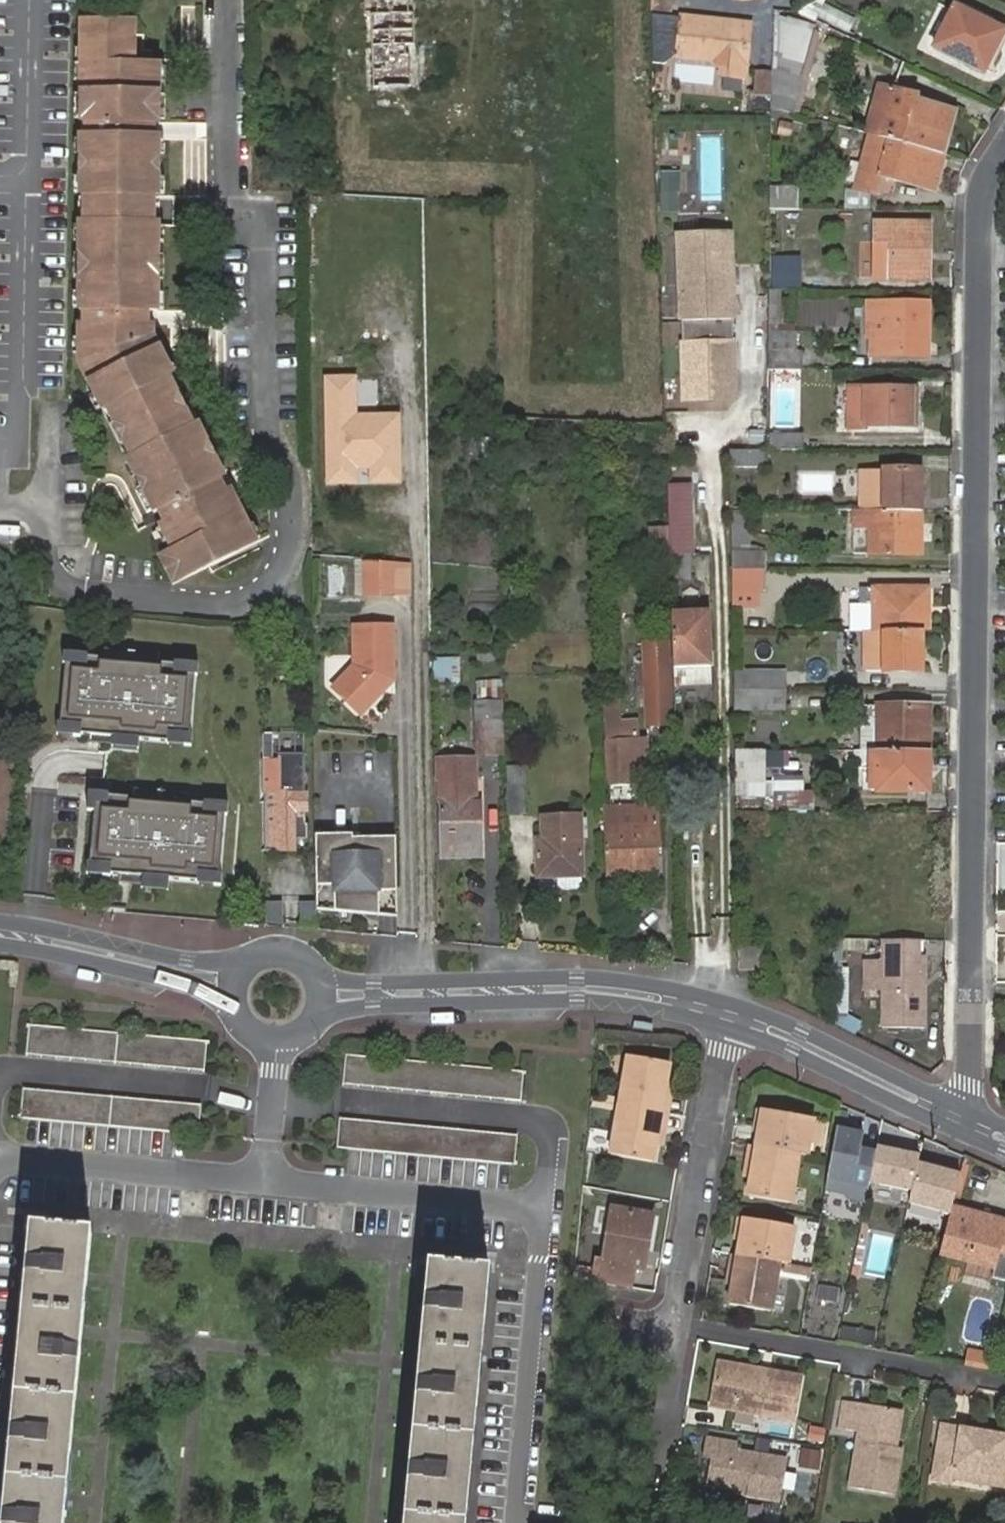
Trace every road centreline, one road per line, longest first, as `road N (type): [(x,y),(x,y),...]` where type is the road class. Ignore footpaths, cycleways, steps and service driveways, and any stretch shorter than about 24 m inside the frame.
road 1 (residential): [(976,1125),(969,1085),(978,238),(982,190),(999,148)]
road 2 (tertiary): [(731,1016),(631,992),(569,988),(325,995)]
road 3 (residential): [(275,1105),(311,1109),(333,1102),(539,1122),(555,1138),(550,1208)]
road 4 (residential): [(673,1324),(1004,1382)]
road 5 (residential): [(550,1208),(522,1522)]
road 6 (residential): [(673,1324),(731,1016)]
road 7 (residential): [(269,1181),(550,1208)]
road 8 (residential): [(0,1073),(207,1090),(275,1105)]
road 9 (residential): [(0,1158),(269,1181)]
road 10 (tertiary): [(976,1125),(731,1016)]
road 11 (tertiary): [(232,980),(0,931)]
road 12 (tertiary): [(325,995),(315,965),(291,949),(249,956),(232,980)]

